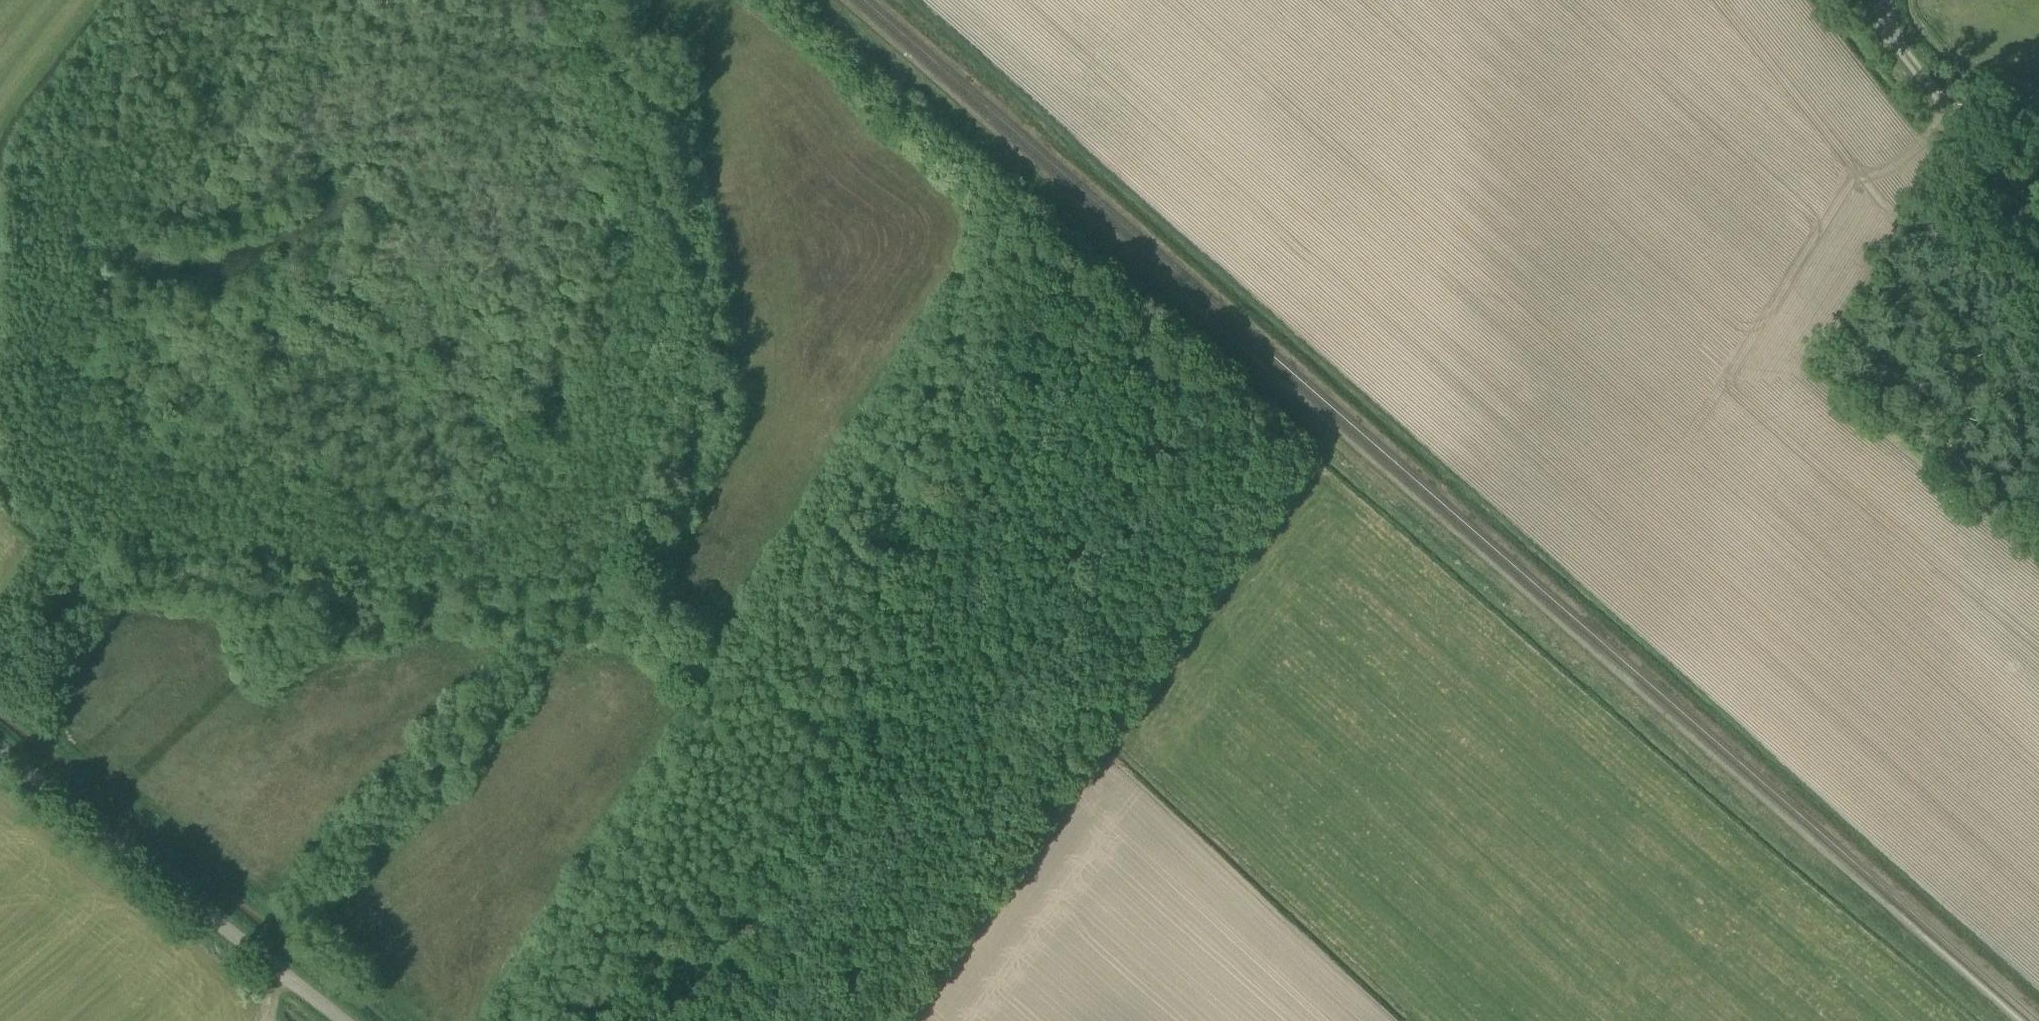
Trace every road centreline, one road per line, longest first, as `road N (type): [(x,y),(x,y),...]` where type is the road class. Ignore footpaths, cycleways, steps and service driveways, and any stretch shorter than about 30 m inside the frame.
road 1 (unclassified): [(337,1020),(0,756)]
road 2 (track): [(2038,228),(1917,77),(1883,19),(1885,0)]

